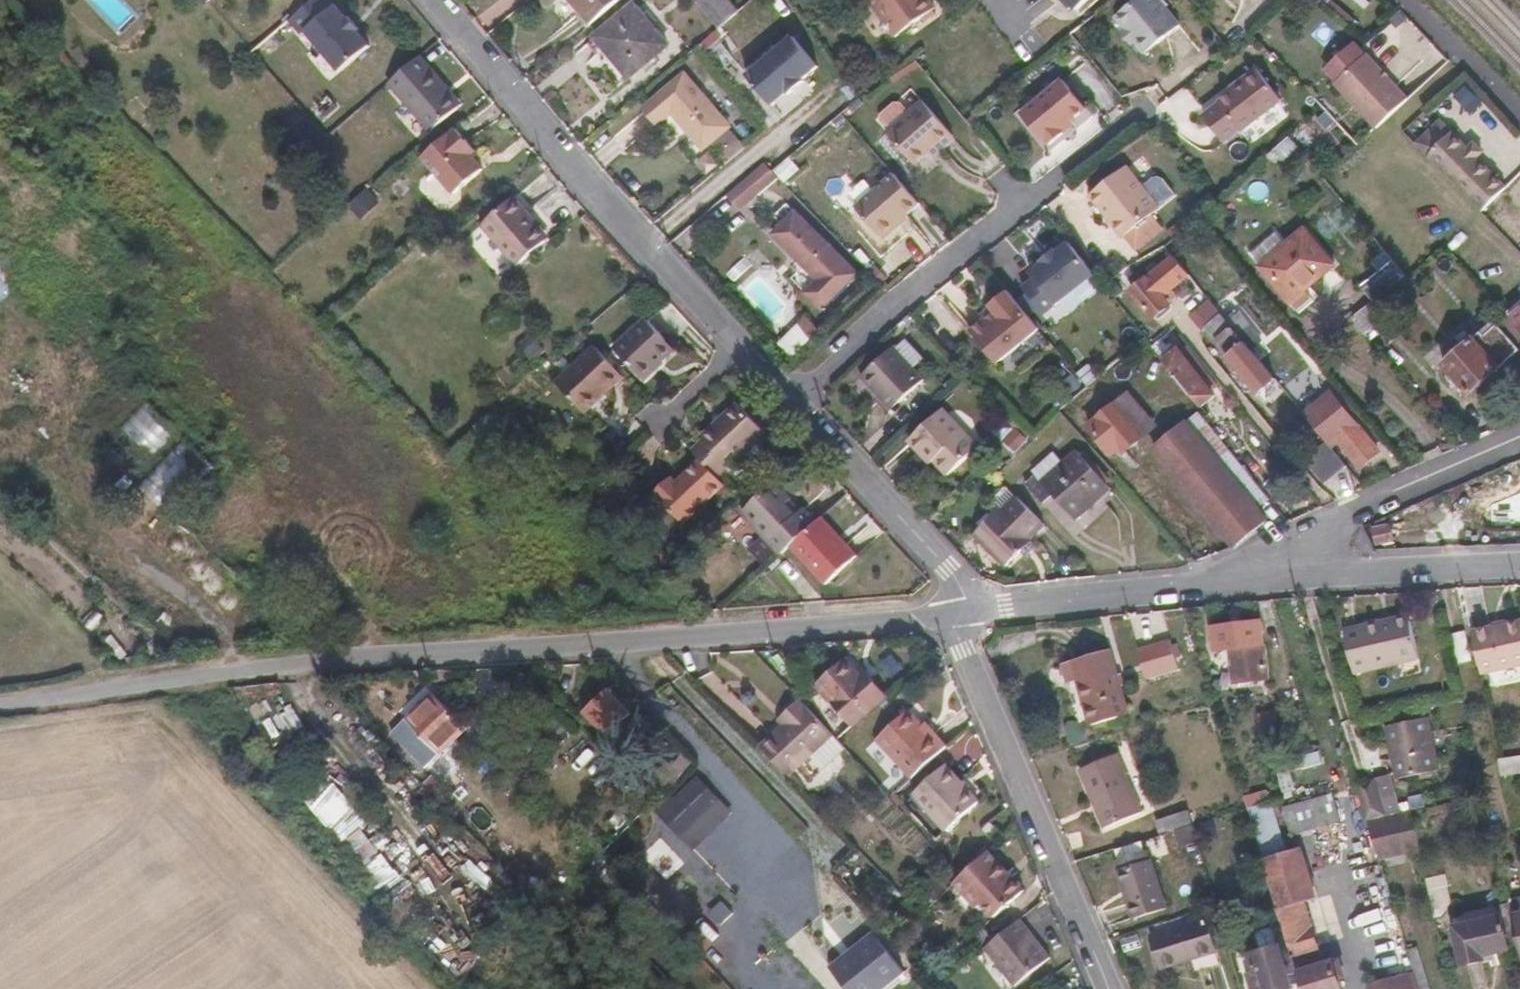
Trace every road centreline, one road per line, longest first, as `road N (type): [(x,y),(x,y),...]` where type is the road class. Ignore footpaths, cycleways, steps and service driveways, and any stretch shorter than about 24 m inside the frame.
road 1 (residential): [(223,672),(947,608)]
road 2 (residential): [(443,0),(739,352)]
road 3 (residential): [(1131,117),(783,403)]
road 4 (residential): [(947,608),(1108,988)]
road 5 (residential): [(1519,437),(1319,526),(1242,571)]
road 6 (residential): [(783,403),(945,562),(971,606)]
road 7 (residential): [(1242,571),(1519,568)]
road 8 (residential): [(971,606),(1242,571)]
road 9 (unclassified): [(0,705),(223,672)]

